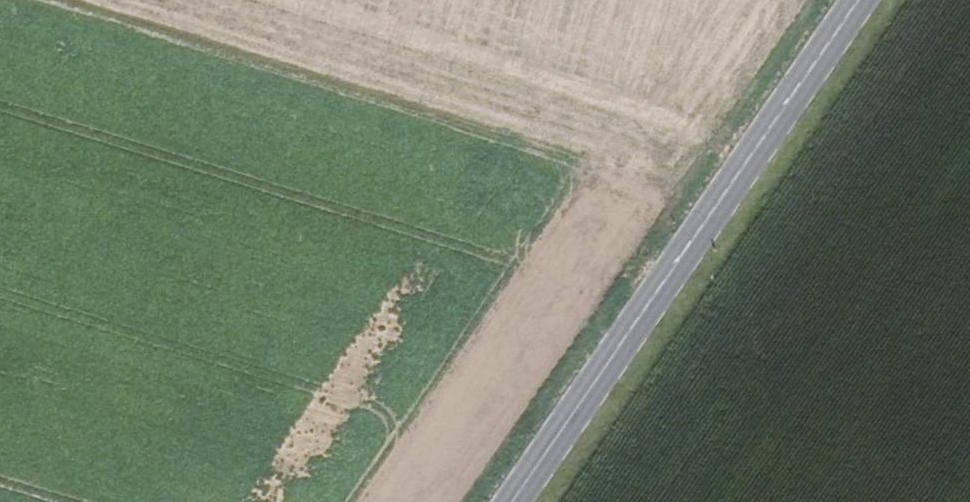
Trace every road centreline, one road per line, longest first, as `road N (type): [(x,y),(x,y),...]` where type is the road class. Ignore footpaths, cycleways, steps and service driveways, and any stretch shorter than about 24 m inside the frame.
road 1 (secondary): [(851,0),(505,501)]

